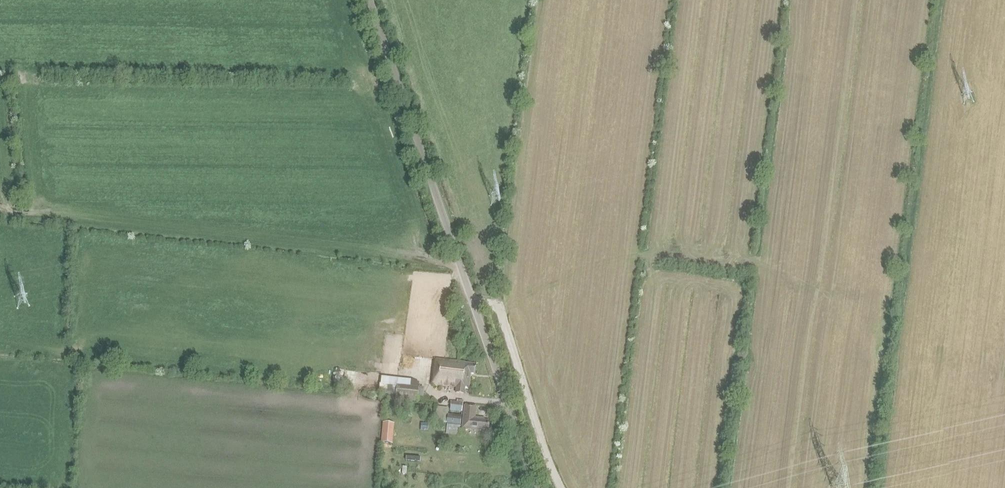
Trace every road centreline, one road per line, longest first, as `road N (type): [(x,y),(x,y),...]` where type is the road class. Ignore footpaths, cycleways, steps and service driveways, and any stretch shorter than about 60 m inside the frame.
road 1 (unclassified): [(539,487),(369,0)]

